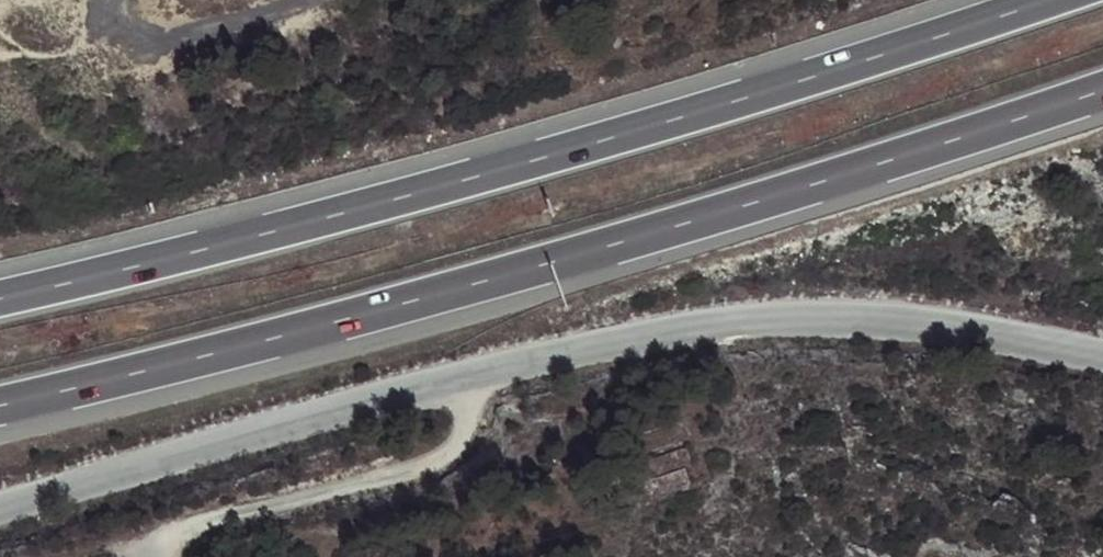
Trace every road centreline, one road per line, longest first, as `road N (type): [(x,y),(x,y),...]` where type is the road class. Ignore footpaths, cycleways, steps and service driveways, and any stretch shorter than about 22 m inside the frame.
road 1 (motorway): [(0,406),(590,252),(1102,86)]
road 2 (unclassified): [(0,505),(486,370),(733,320),(877,321),(1102,355)]
road 3 (motorway): [(1043,0),(555,153),(0,298)]

